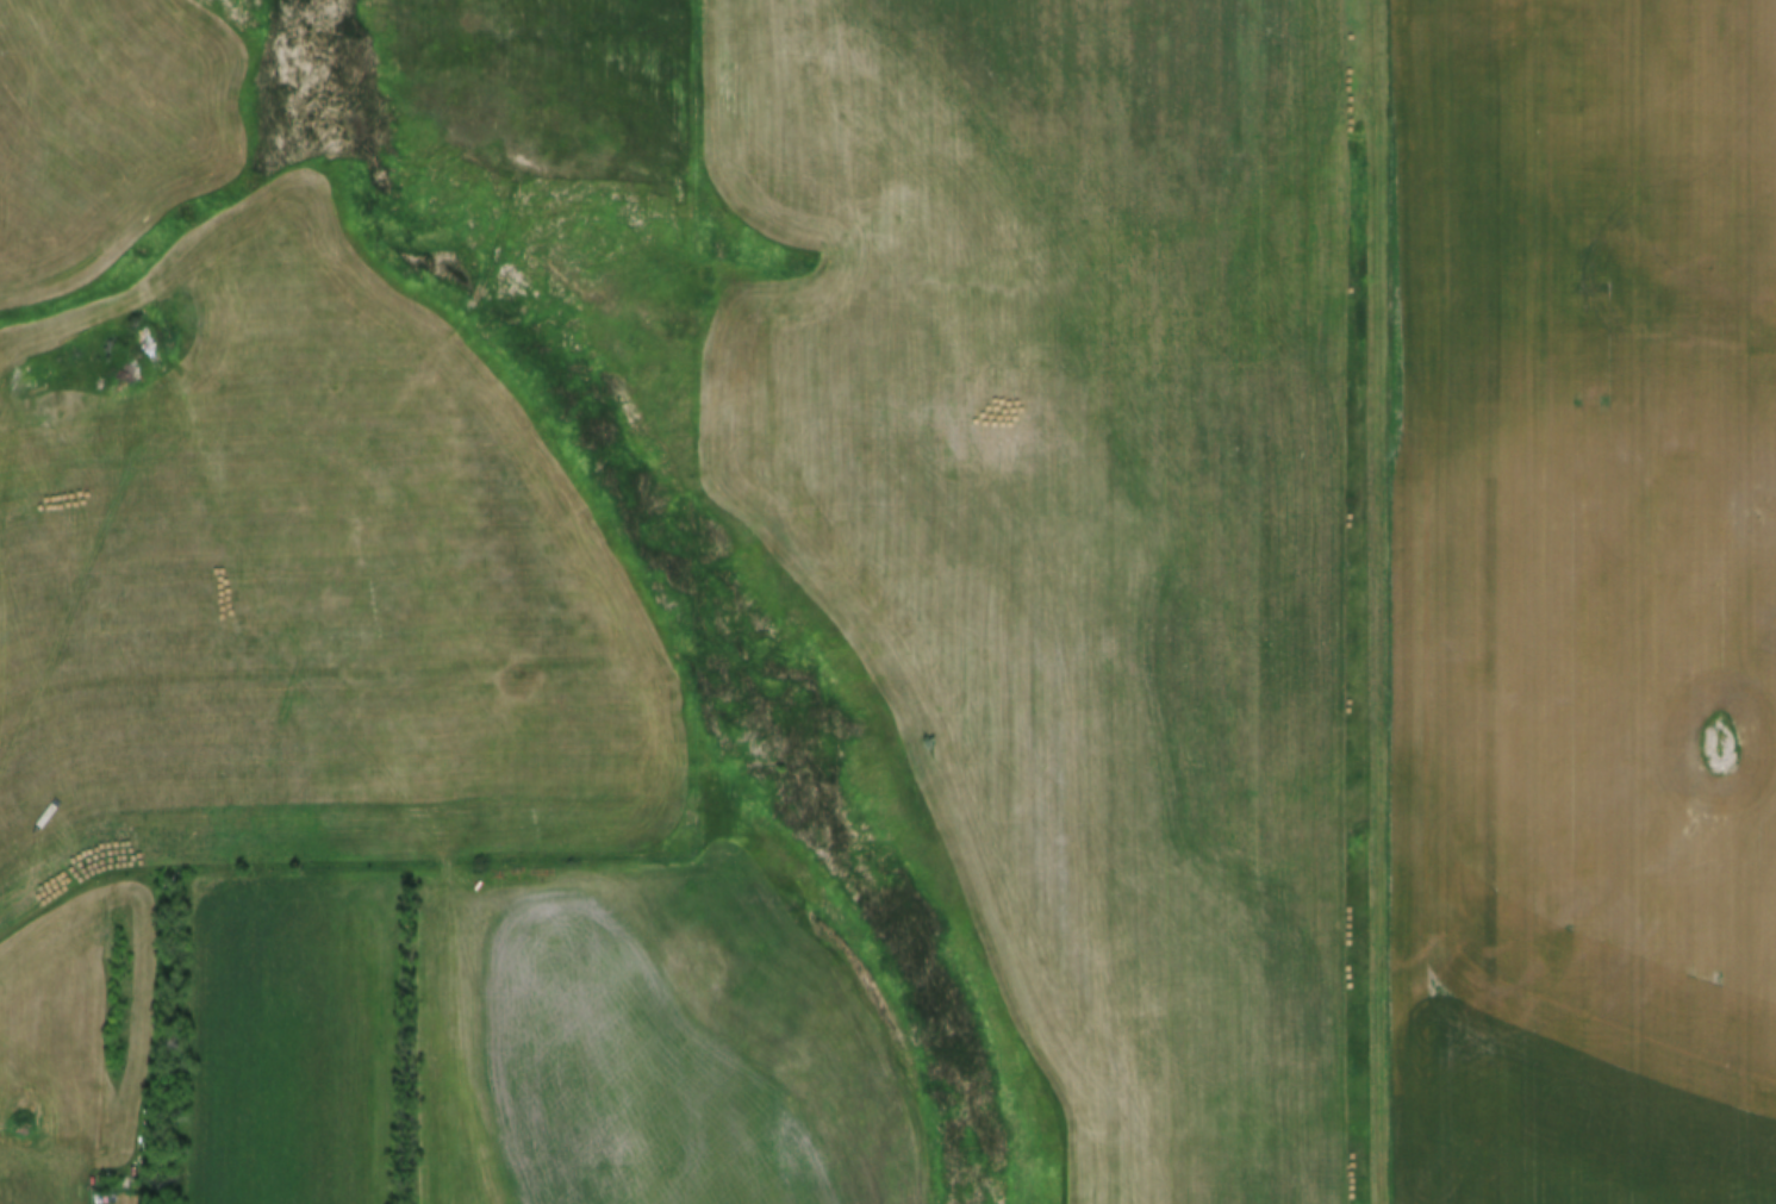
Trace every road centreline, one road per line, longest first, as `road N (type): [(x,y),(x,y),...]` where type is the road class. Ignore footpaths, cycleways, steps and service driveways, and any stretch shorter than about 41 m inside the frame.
road 1 (track): [(1377,0),(1385,1203)]

